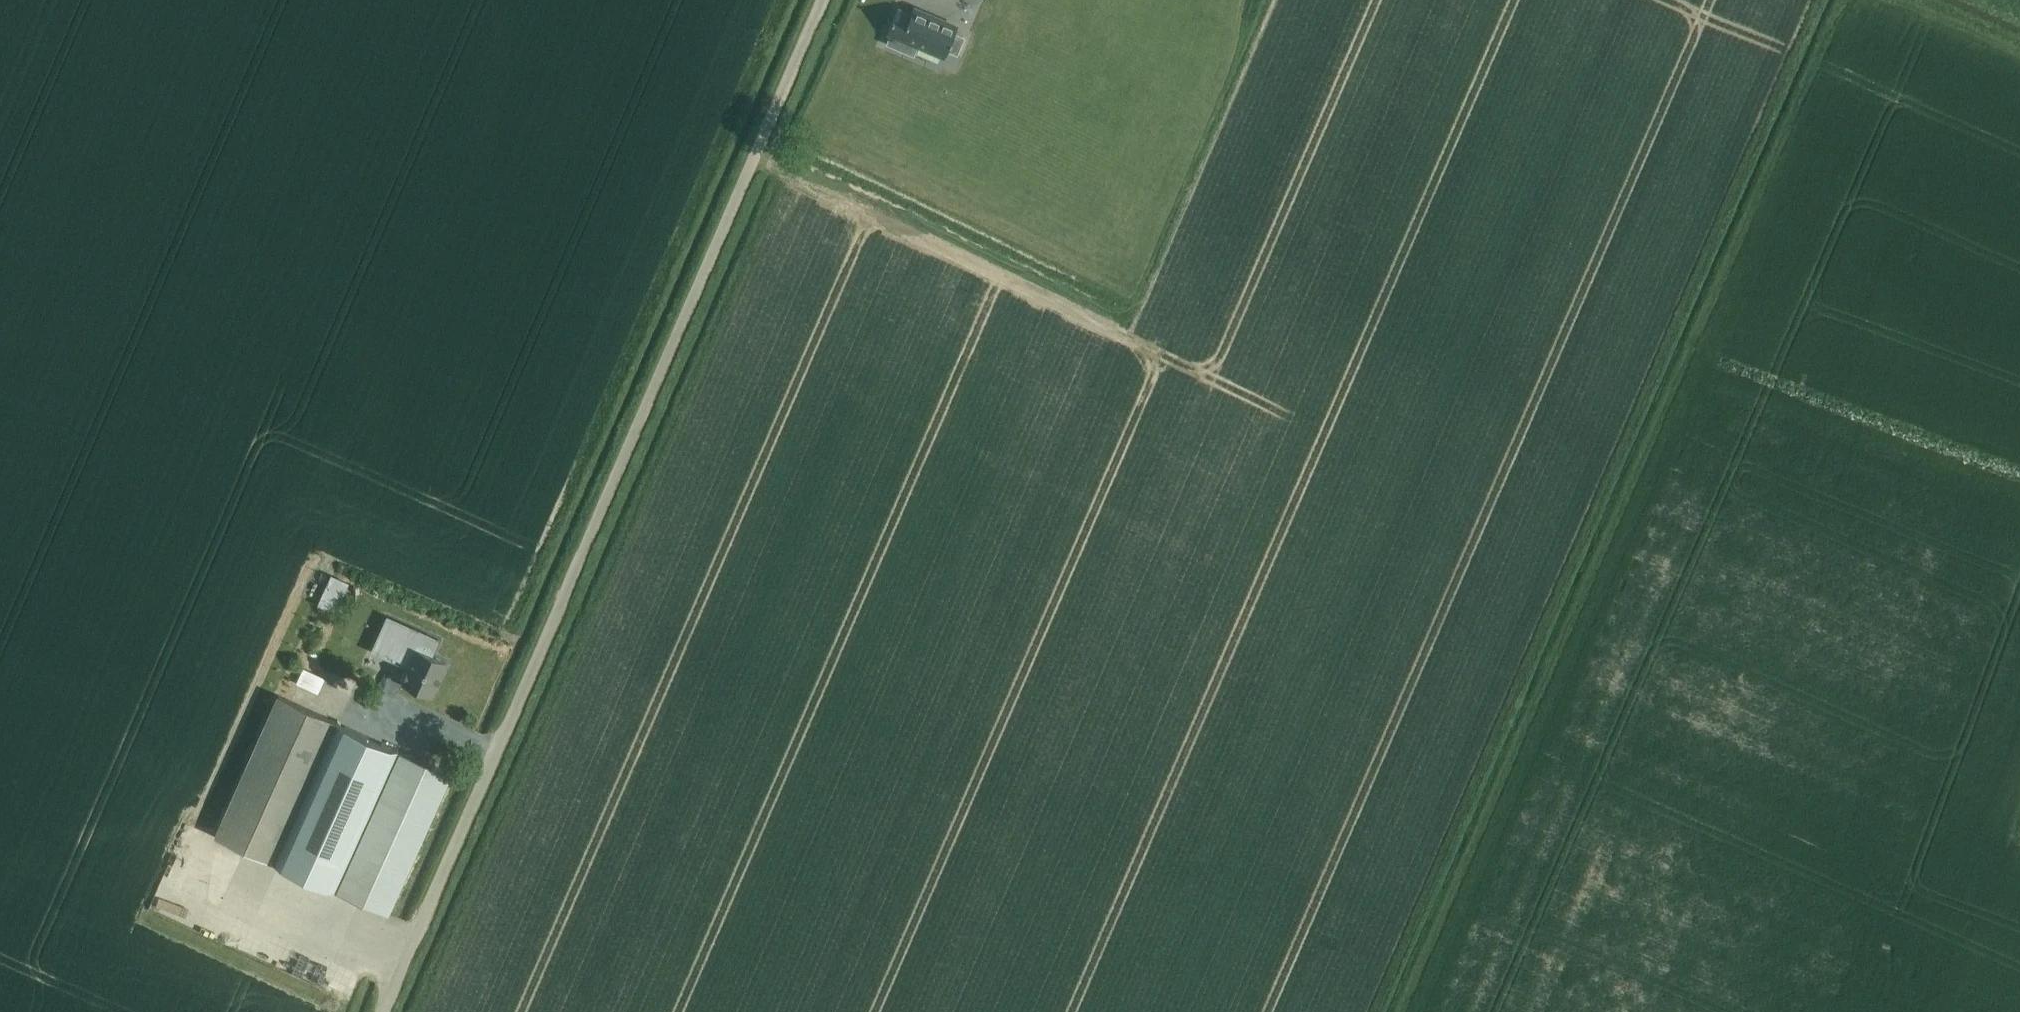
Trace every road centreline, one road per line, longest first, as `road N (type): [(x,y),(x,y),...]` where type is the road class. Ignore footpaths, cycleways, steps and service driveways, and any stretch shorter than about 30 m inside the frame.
road 1 (unclassified): [(380,1011),(824,0)]

